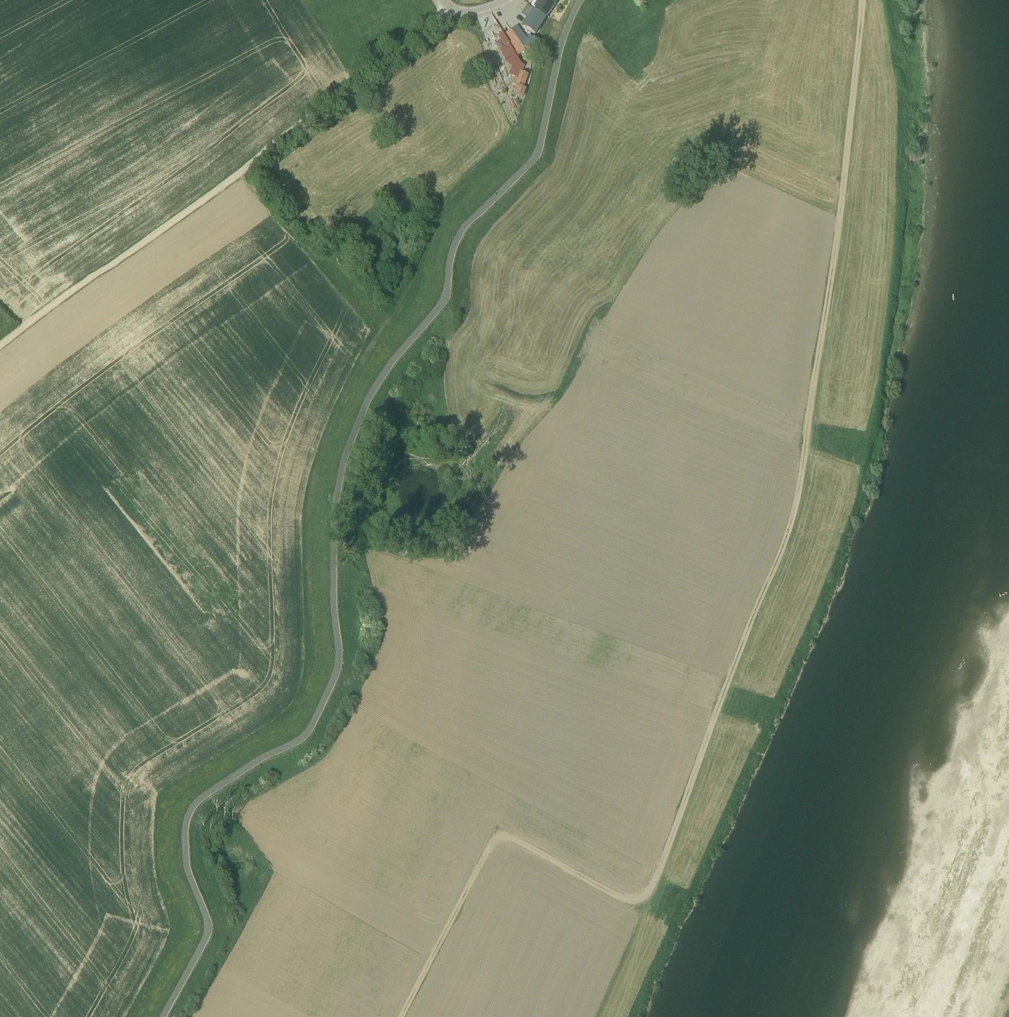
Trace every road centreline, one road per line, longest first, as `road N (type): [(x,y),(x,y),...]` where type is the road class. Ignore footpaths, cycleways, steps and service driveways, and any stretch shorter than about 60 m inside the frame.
road 1 (track): [(863,0),(797,497),(652,890),(626,902),(499,839),(402,1016)]
road 2 (track): [(451,8),(0,347)]
road 3 (track): [(243,172),(372,324)]

